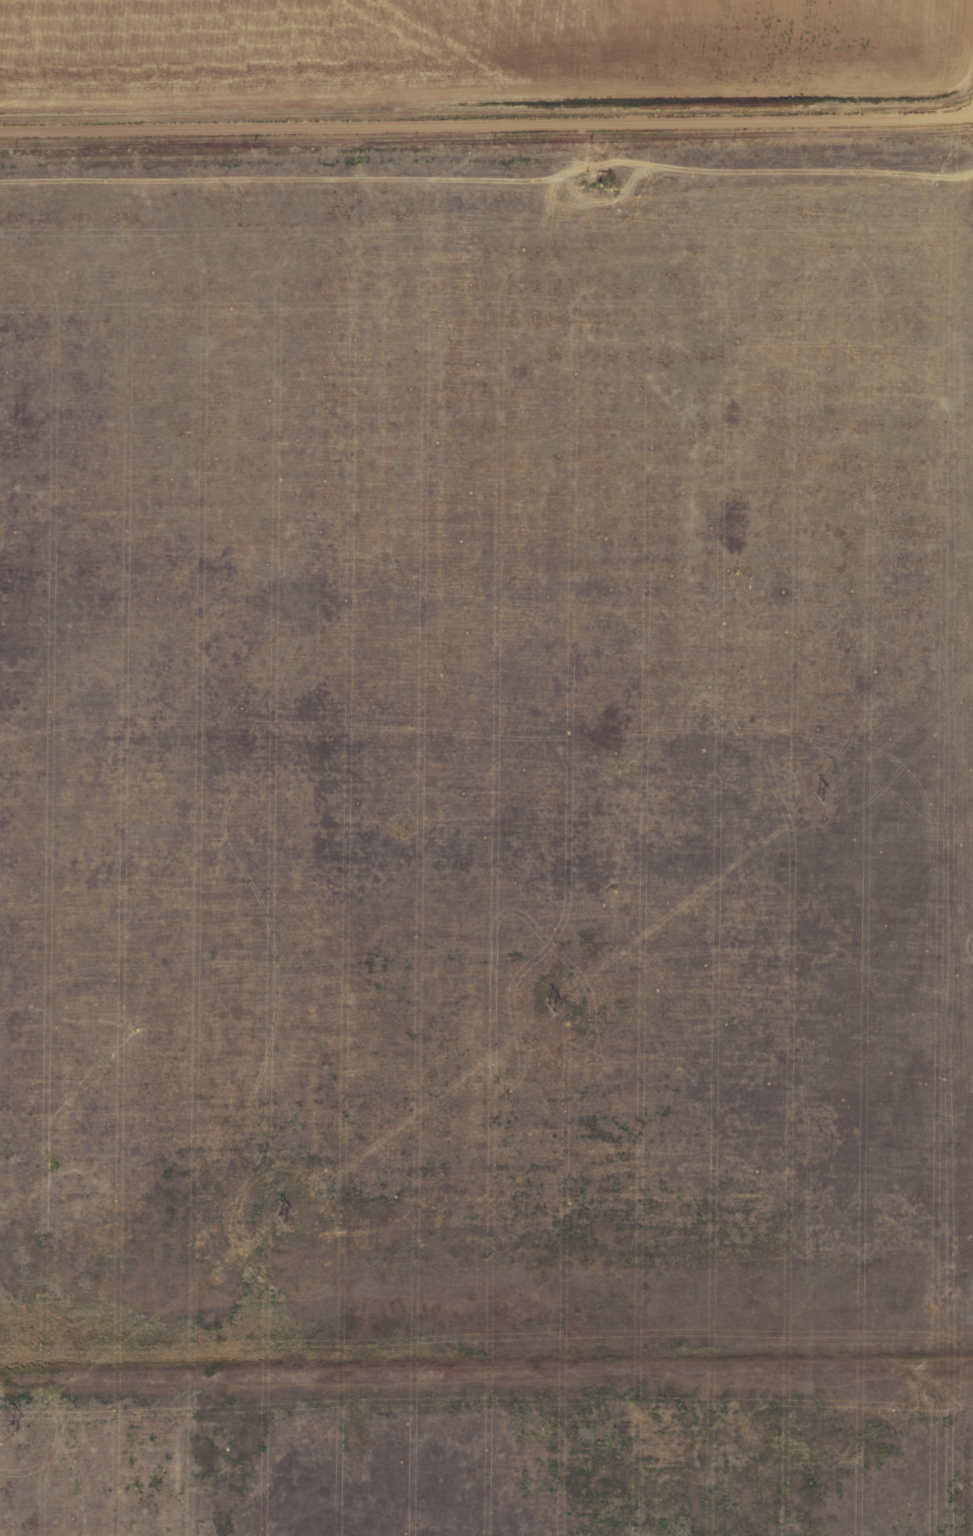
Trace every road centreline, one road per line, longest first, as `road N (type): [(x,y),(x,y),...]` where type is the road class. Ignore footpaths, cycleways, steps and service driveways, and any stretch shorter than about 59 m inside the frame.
road 1 (residential): [(0,133),(972,119)]

